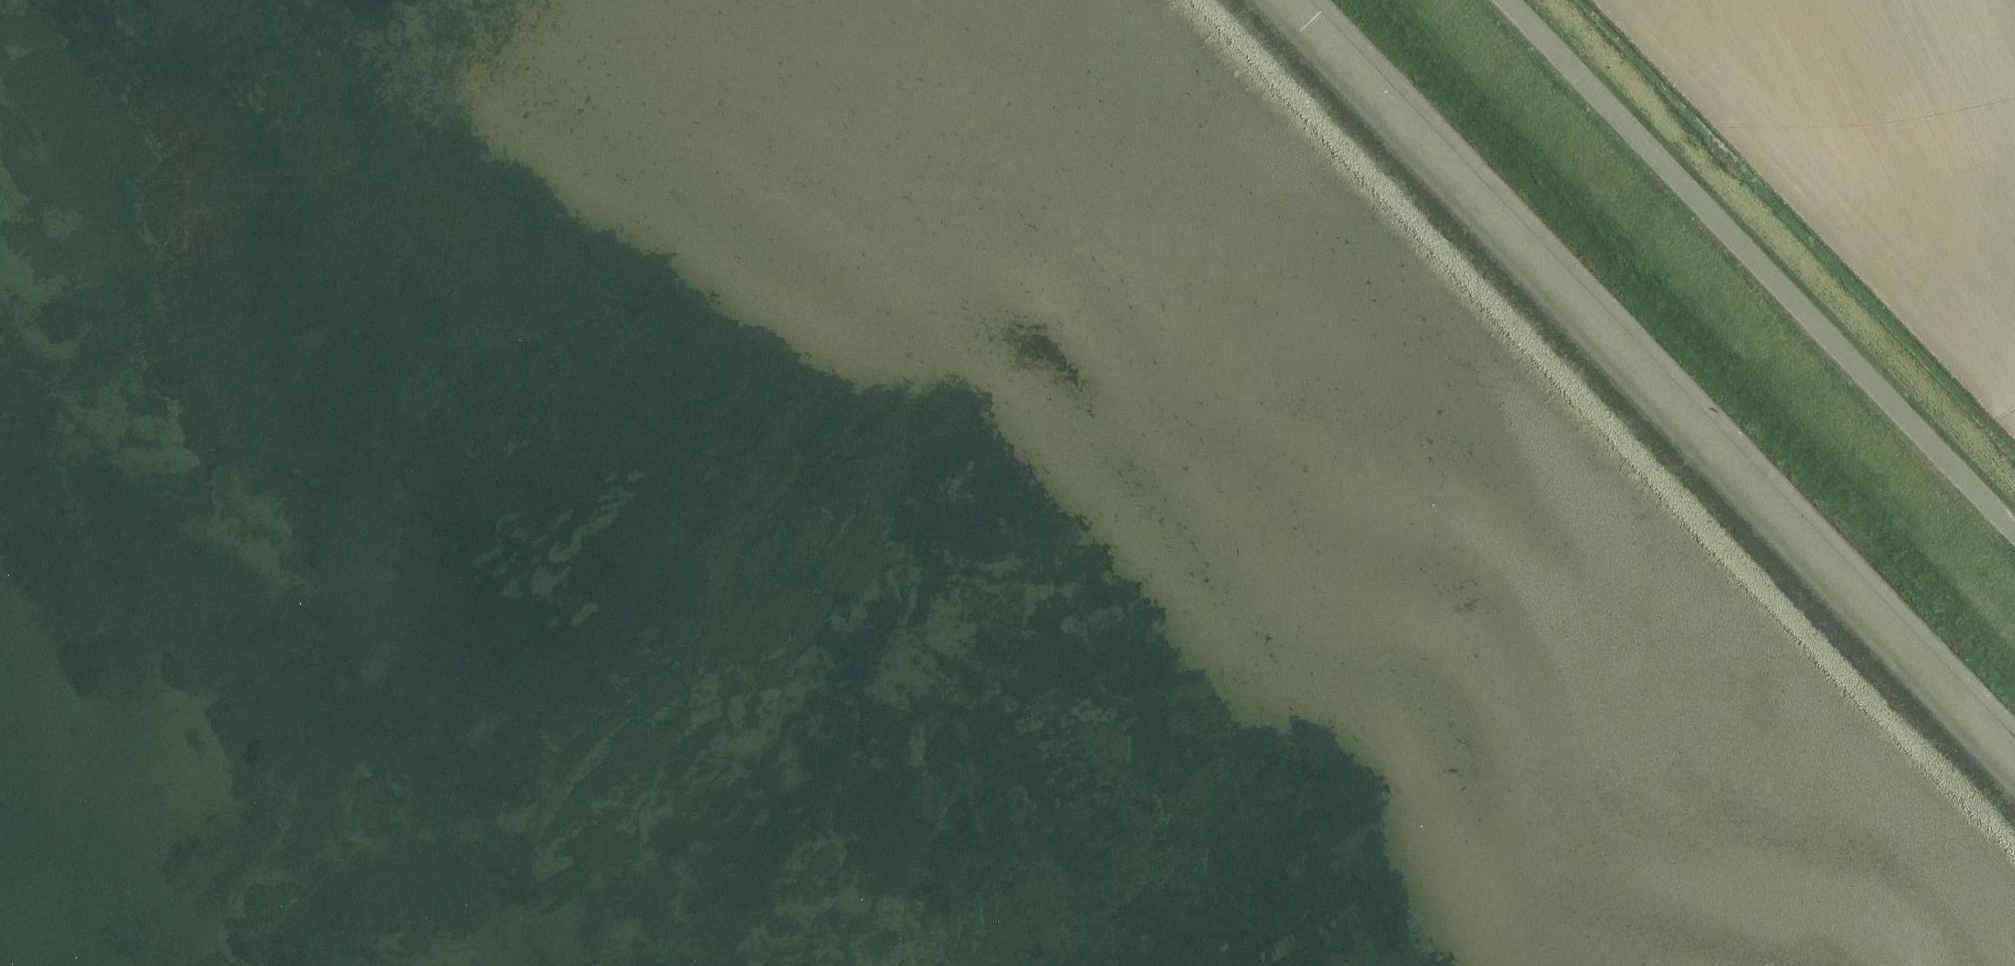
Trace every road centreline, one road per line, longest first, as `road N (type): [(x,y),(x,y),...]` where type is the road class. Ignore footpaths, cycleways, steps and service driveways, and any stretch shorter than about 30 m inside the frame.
road 1 (unclassified): [(2014,531),(1507,0)]

